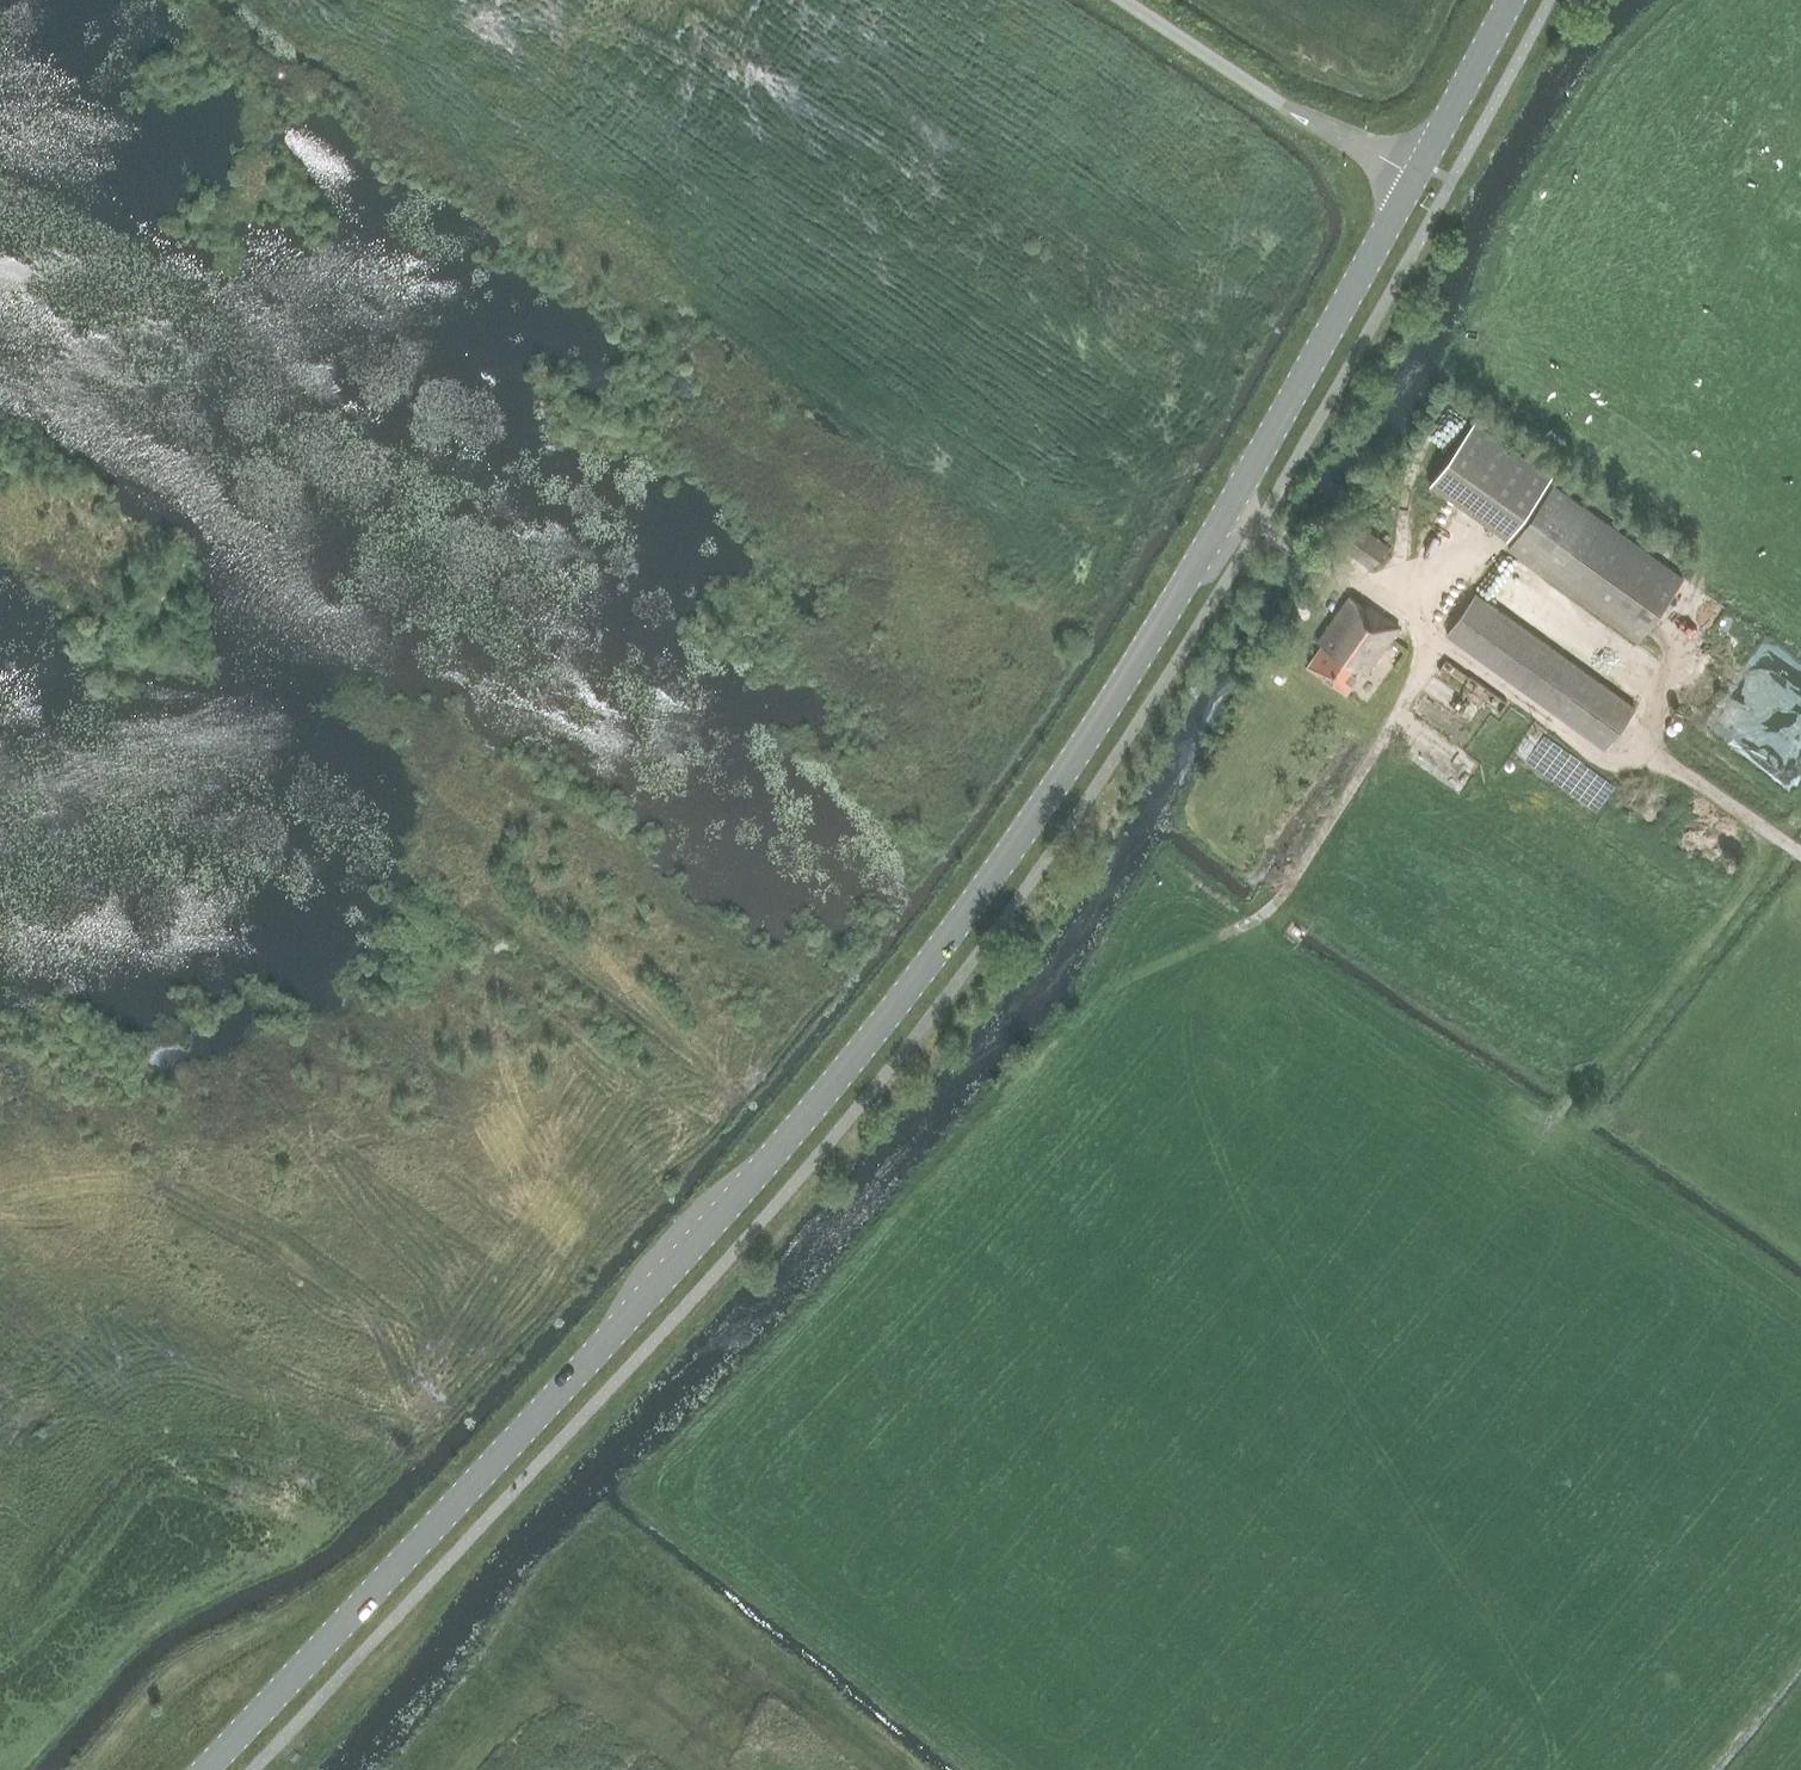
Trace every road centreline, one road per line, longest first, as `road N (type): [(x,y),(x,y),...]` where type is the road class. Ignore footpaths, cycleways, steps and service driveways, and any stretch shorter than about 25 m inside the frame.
road 1 (tertiary): [(204,1769),(743,1193),(887,1018),(1133,670),(1417,174)]
road 2 (unclassified): [(1417,174),(1282,103),(1127,0)]
road 3 (tertiary): [(1417,174),(1514,0)]

